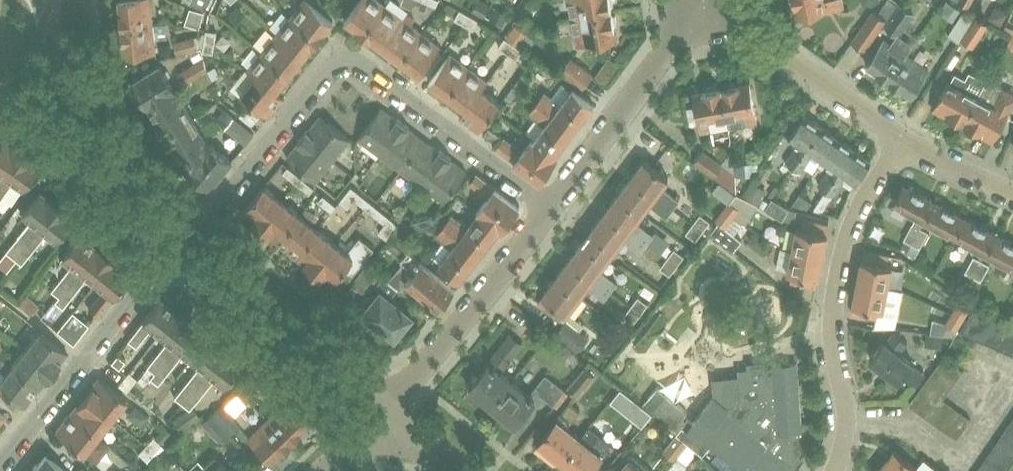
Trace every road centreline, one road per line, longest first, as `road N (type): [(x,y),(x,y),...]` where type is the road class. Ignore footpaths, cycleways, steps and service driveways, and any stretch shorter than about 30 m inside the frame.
road 1 (residential): [(181,244),(345,57),(550,211)]
road 2 (residential): [(835,470),(848,422),(835,364),(834,294),(855,219),(903,137)]
road 3 (residential): [(0,463),(181,244)]
road 4 (residential): [(387,411),(181,244)]
road 5 (residential): [(550,211),(701,0)]
road 6 (residential): [(387,411),(550,211)]
road 7 (residential): [(903,137),(702,0)]
road 8 (residential): [(181,244),(134,201),(79,99)]
road 9 (residential): [(903,137),(1012,190)]

